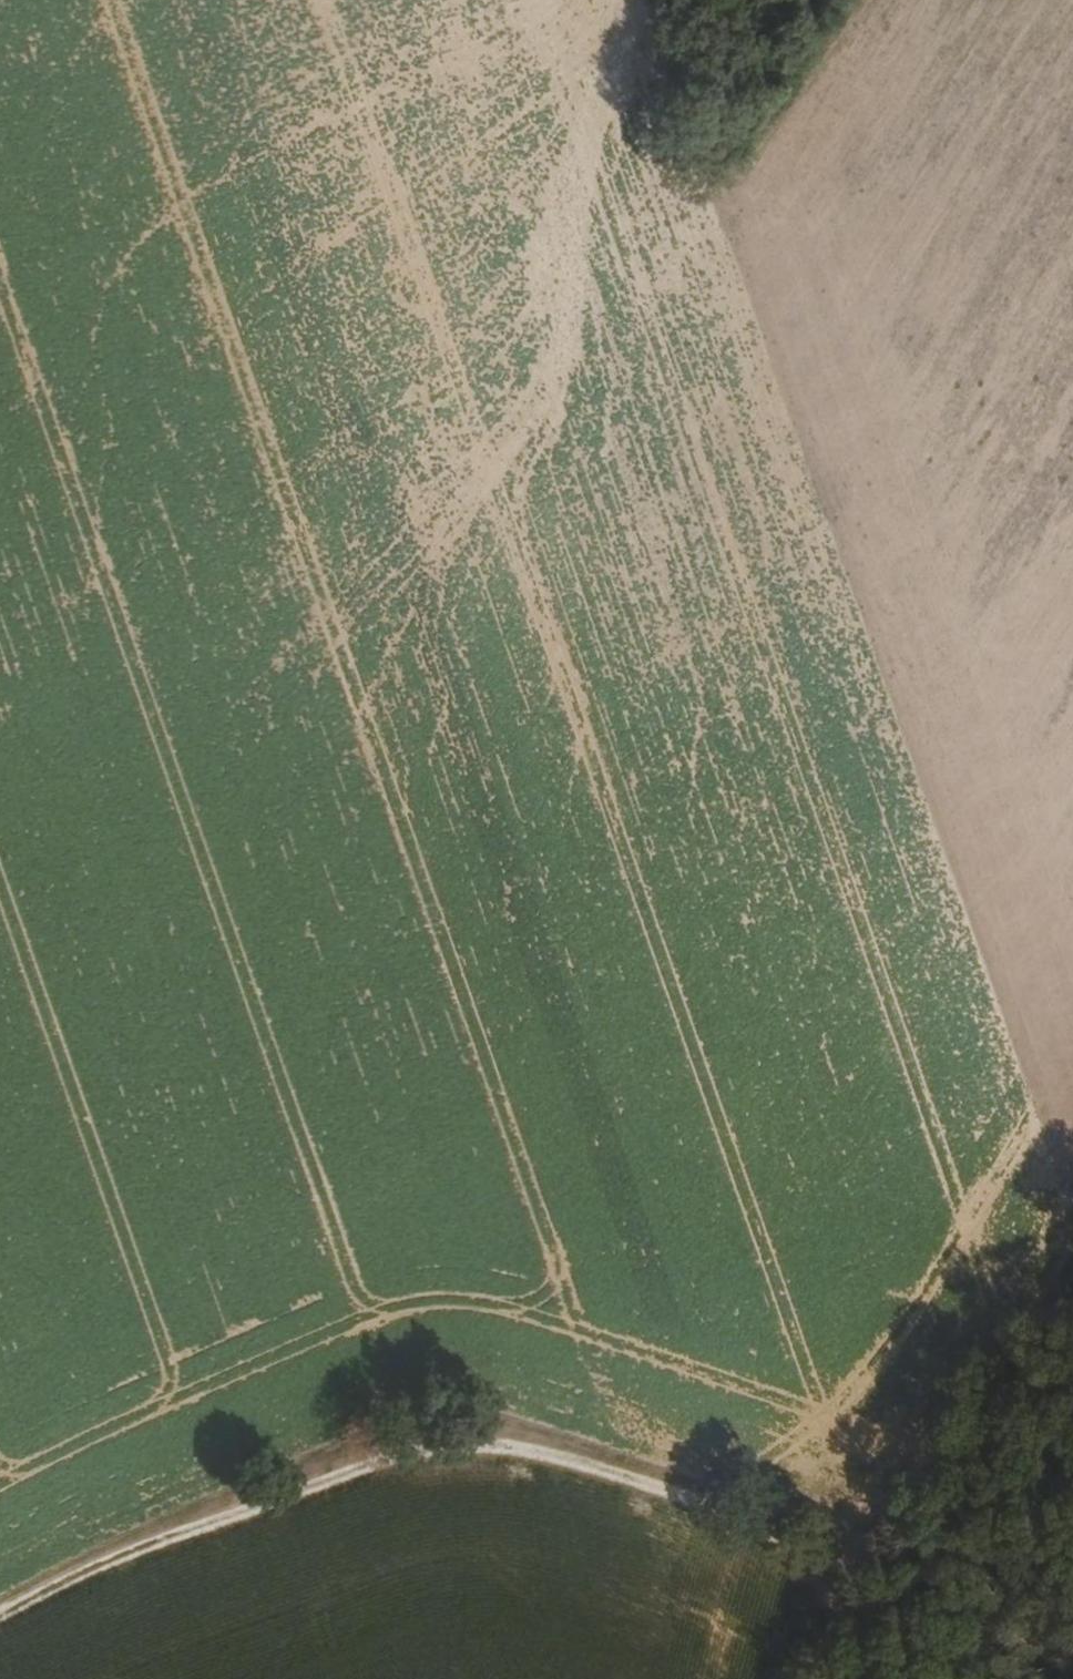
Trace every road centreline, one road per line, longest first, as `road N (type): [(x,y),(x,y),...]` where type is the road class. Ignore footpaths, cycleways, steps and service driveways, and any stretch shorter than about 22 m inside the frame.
road 1 (track): [(0,1615),(251,1508),(411,1454),(513,1449),(789,1532),(847,1563),(857,1678)]
road 2 (track): [(847,1563),(1072,1264)]

